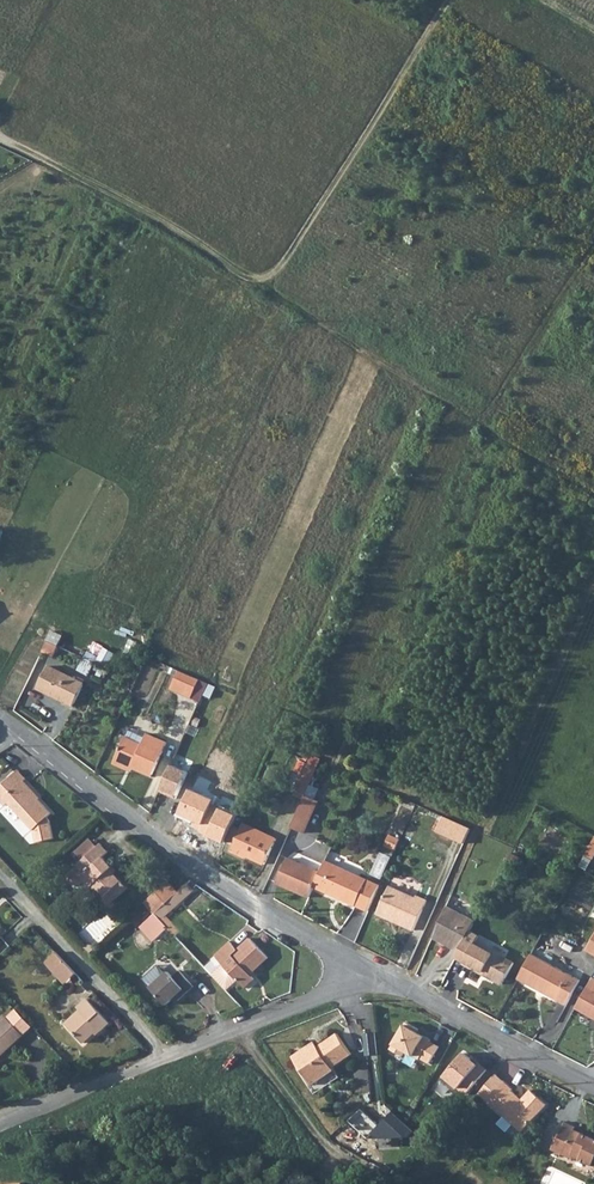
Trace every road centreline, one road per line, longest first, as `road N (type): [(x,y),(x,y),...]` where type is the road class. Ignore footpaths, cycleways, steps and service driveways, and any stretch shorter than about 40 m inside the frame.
road 1 (track): [(451,0),(265,287),(593,492)]
road 2 (residential): [(360,967),(156,839),(13,727)]
road 3 (track): [(265,287),(166,224),(0,142)]
road 4 (residential): [(593,1086),(360,967)]
road 5 (residential): [(169,1059),(0,870)]
road 6 (residential): [(360,967),(334,993),(169,1059)]
road 7 (track): [(249,1027),(248,1043),(325,1148),(355,1169)]
road 8 (residential): [(169,1059),(0,1127)]

